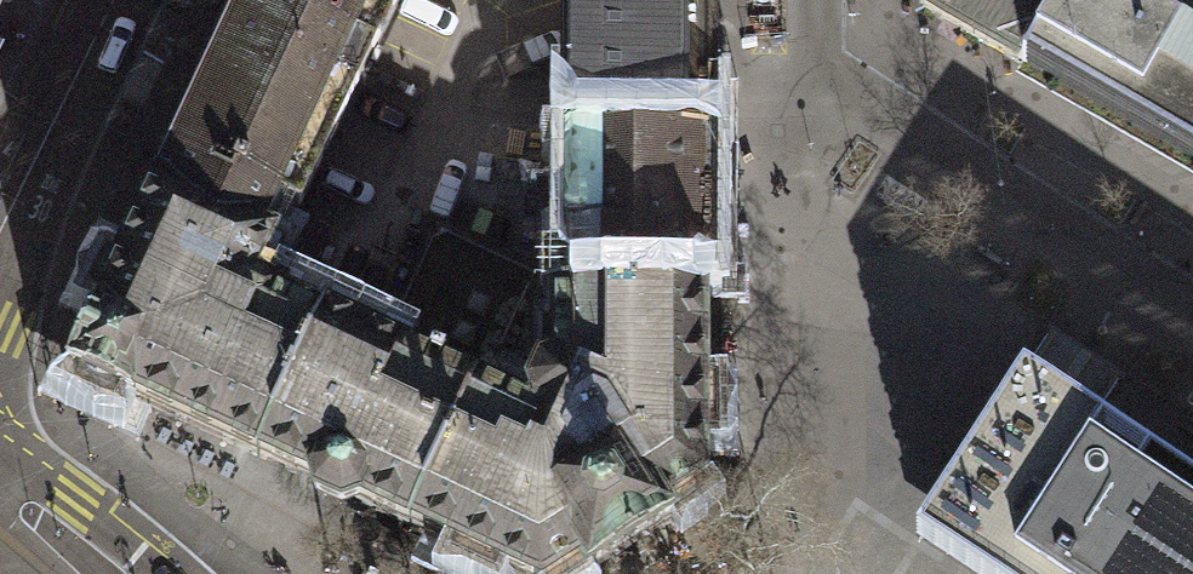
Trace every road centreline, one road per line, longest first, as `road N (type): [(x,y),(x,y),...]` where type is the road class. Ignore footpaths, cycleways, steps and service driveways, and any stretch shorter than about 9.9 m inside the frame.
road 1 (residential): [(818,0),(818,82),(1192,321)]
road 2 (residential): [(0,255),(119,0)]
road 3 (tertiary): [(163,573),(76,502),(0,482)]

